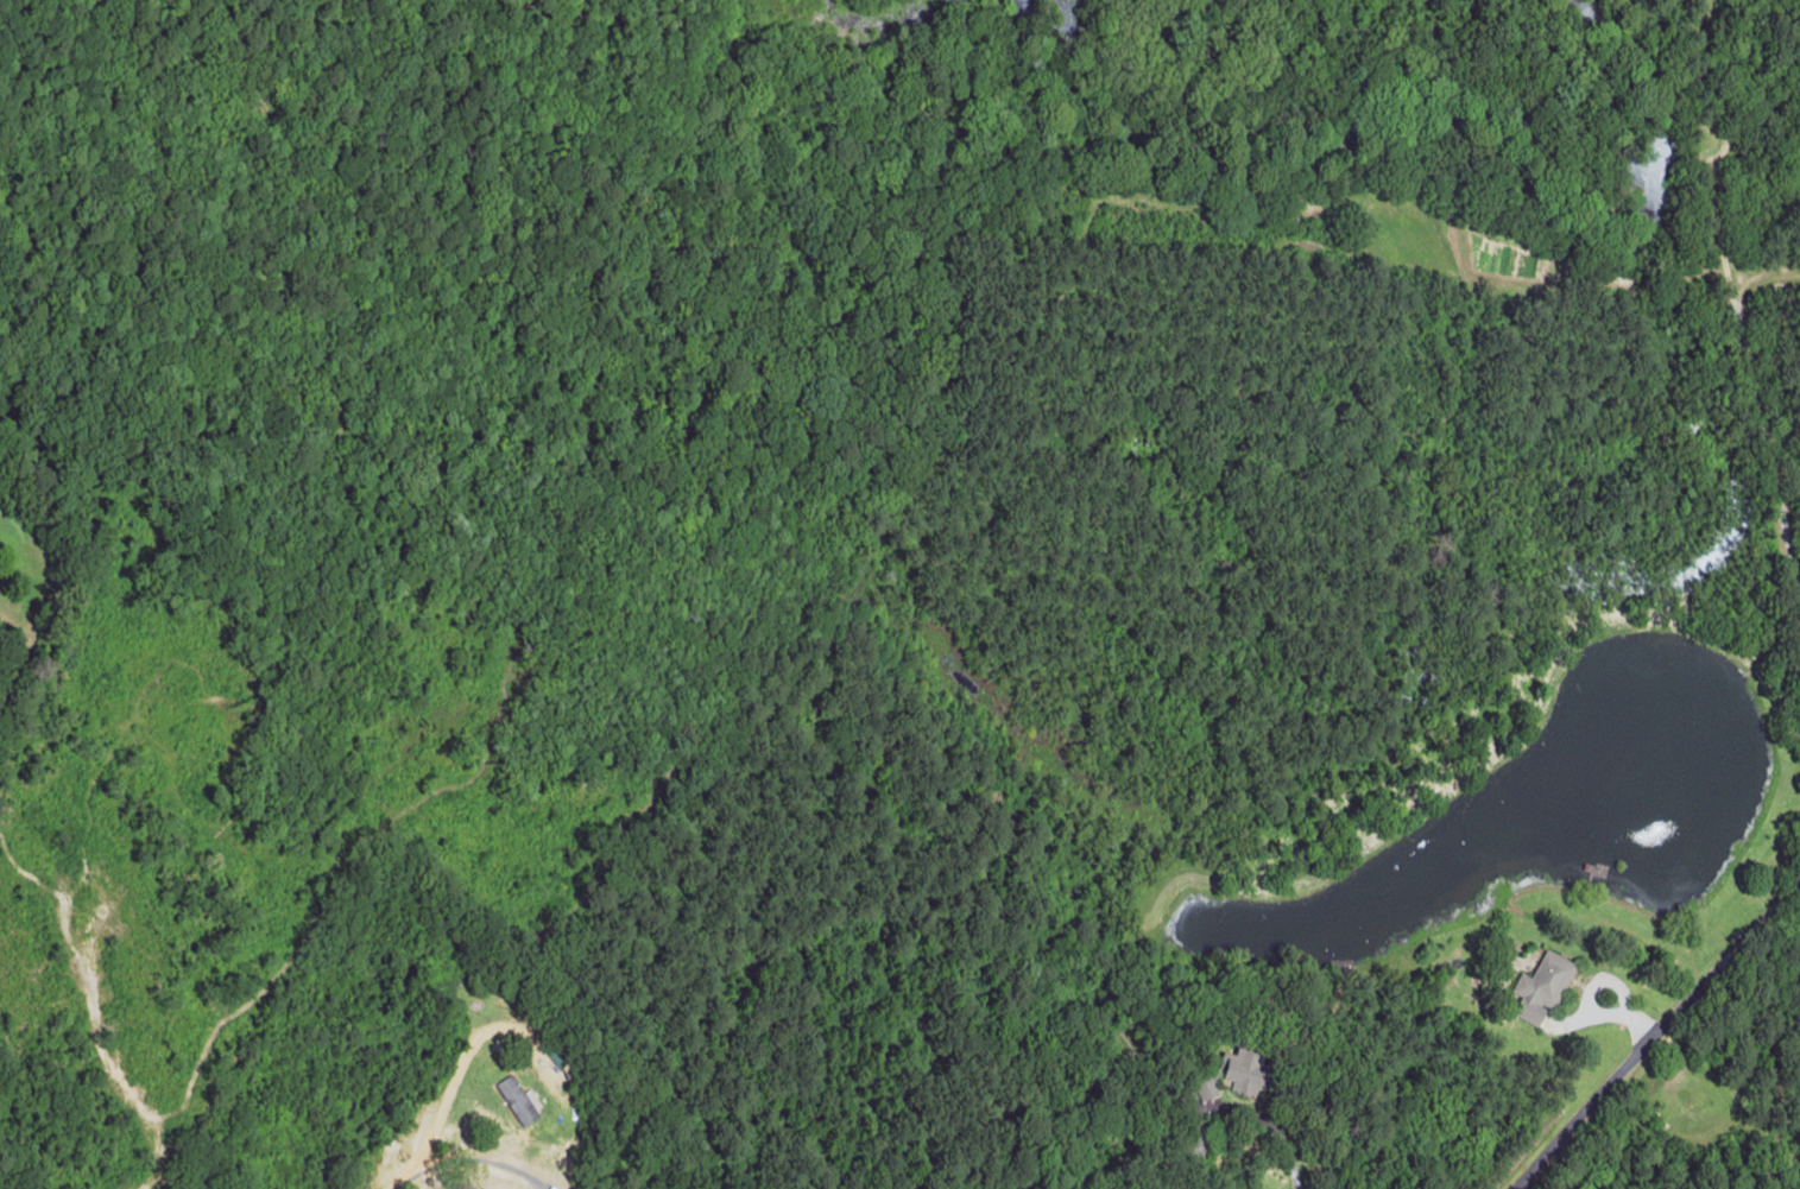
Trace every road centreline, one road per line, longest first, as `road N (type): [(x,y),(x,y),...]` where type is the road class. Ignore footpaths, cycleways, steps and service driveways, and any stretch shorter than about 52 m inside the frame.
road 1 (residential): [(1799,631),(1706,241),(1718,170),(1799,114)]
road 2 (residential): [(1547,1188),(1799,969)]

